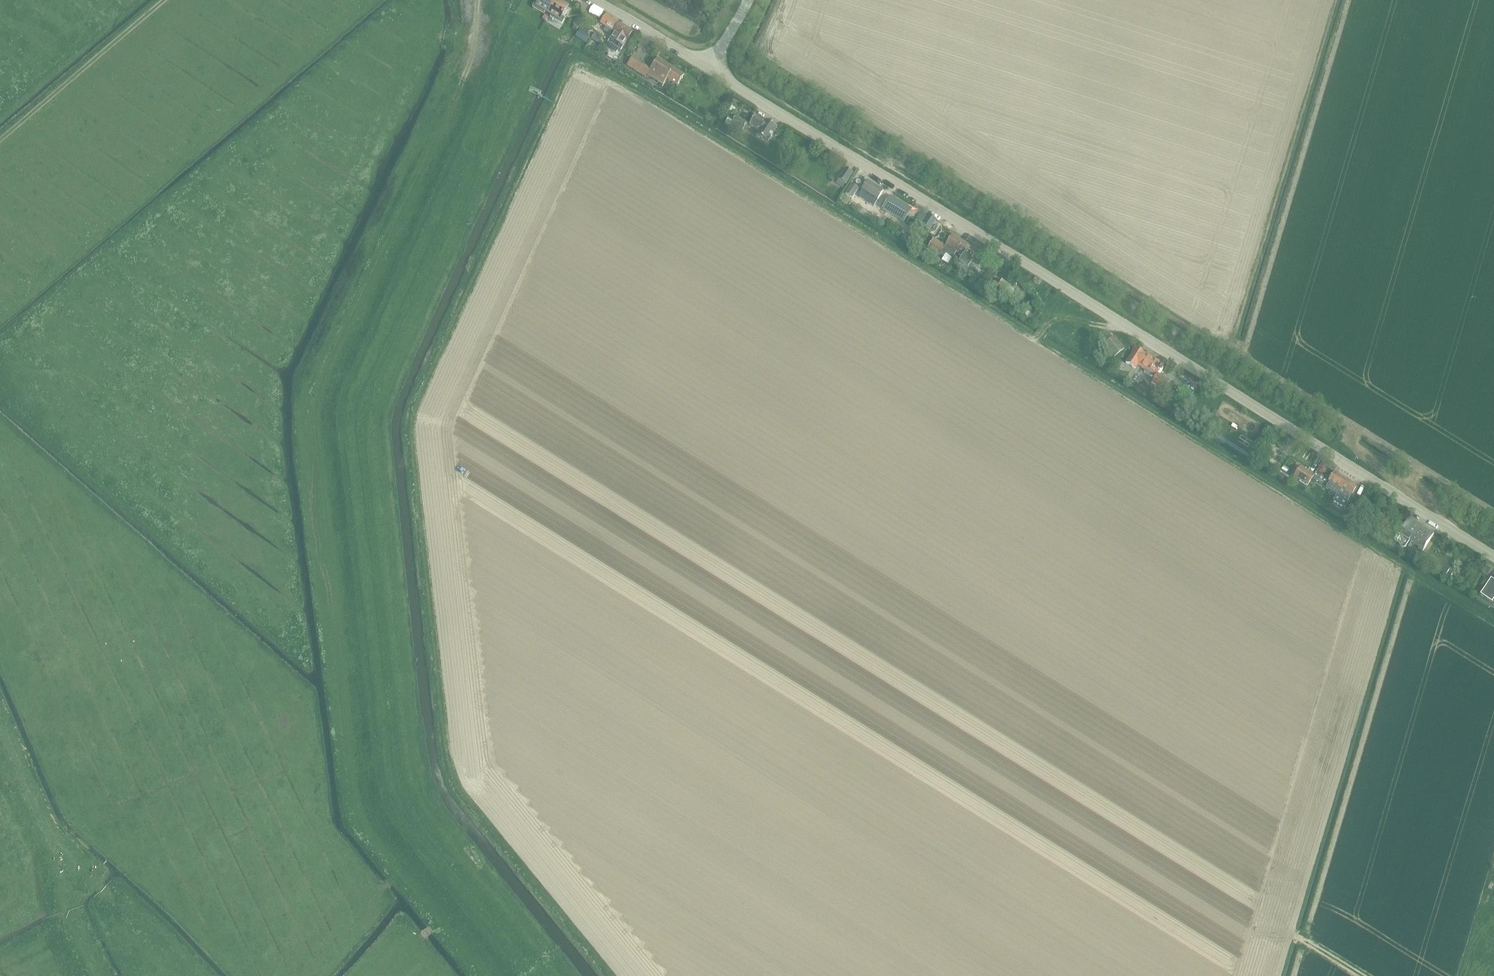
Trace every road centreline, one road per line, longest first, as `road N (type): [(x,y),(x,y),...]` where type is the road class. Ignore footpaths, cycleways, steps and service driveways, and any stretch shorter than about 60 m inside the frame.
road 1 (track): [(476,0),(476,42),(320,385),(315,426),(356,810),(488,975)]
road 2 (tertiary): [(1493,557),(708,69)]
road 3 (track): [(0,146),(169,0)]
road 4 (tertiary): [(708,69),(593,0)]
road 5 (track): [(476,42),(424,39),(389,101)]

